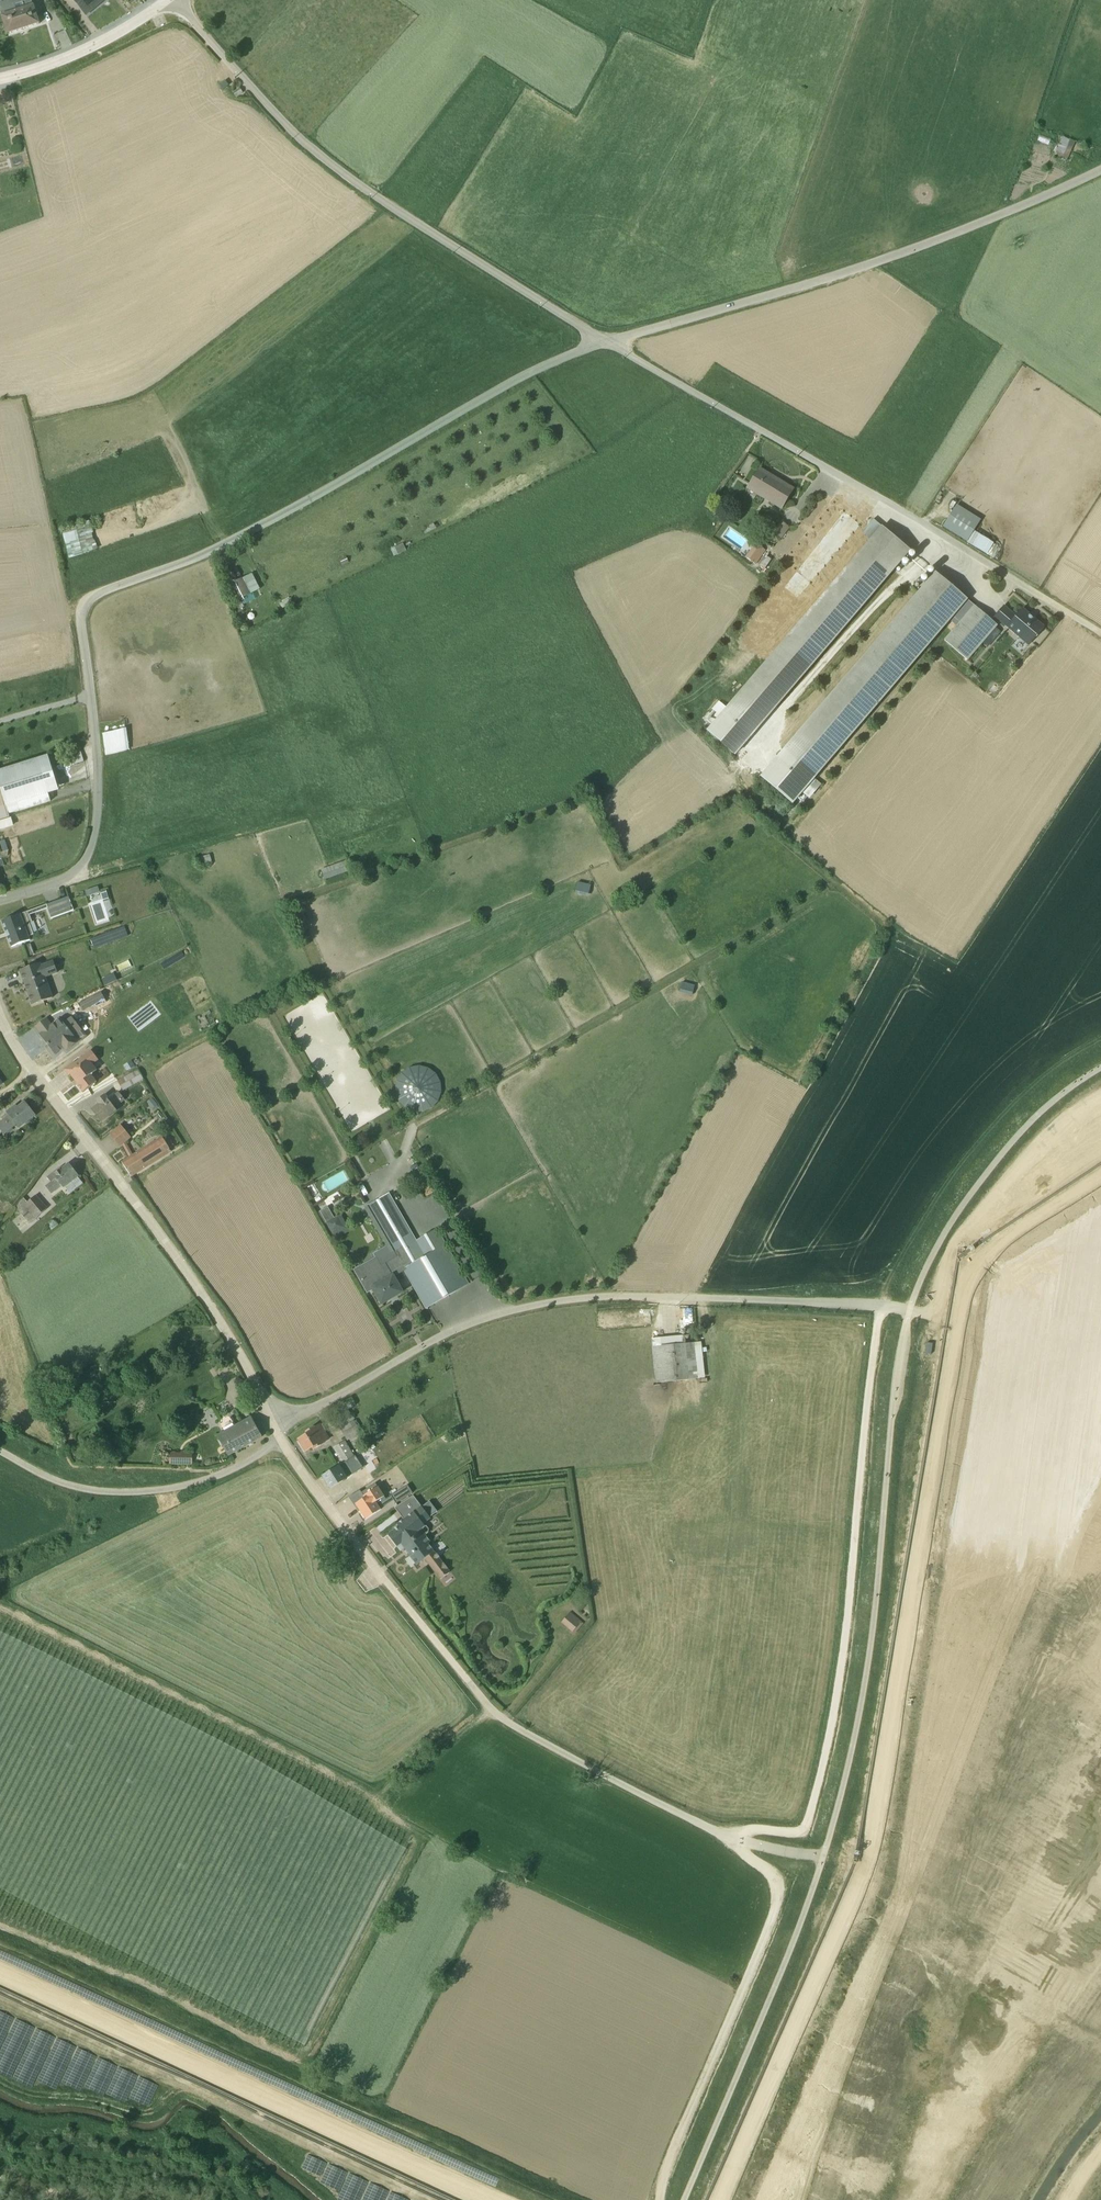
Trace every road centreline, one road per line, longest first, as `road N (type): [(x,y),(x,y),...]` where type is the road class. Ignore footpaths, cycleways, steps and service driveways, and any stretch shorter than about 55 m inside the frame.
road 1 (unclassified): [(0,902),(76,874),(95,834),(96,753),(81,619),(87,601),(212,552),(500,390),(605,345)]
road 2 (unclassified): [(273,1422),(302,1417),(420,1351),(518,1312),(631,1298),(908,1313)]
road 3 (track): [(731,1840),(747,1828),(806,1830),(840,1676),(880,1309)]
road 4 (unclassified): [(605,345),(1096,634)]
road 5 (track): [(0,1606),(375,1795),(492,1710)]
road 6 (unclassified): [(175,1),(331,168),(605,345)]
road 7 (unclassified): [(824,1857),(731,1840),(514,1728),(384,1581)]
road 8 (unclassified): [(605,345),(888,260),(1100,173)]
road 9 (residential): [(273,1422),(157,1231),(22,1059),(0,1018)]
road 10 (track): [(422,2199),(0,2003)]
road 11 (track): [(731,1840),(778,1875),(778,1900),(657,2199)]
road 12 (unclassified): [(0,1452),(49,1480),(133,1493),(198,1484),(283,1441)]
road 13 (track): [(0,2164),(63,2181),(201,2185),(217,2199)]
road 14 (residential): [(0,79),(85,55),(175,1)]
road 15 (residential): [(384,1581),(283,1441)]

